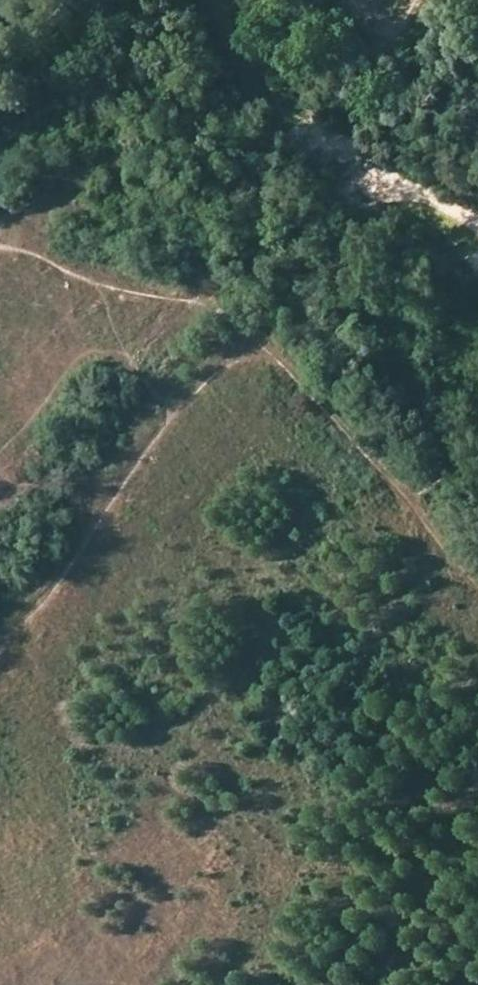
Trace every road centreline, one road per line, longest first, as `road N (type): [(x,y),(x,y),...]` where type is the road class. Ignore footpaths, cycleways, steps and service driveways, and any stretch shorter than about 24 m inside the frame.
road 1 (track): [(0,655),(79,559),(161,434),(255,335),(218,304),(186,298)]
road 2 (track): [(477,580),(255,335)]
road 3 (track): [(186,298),(0,249)]

